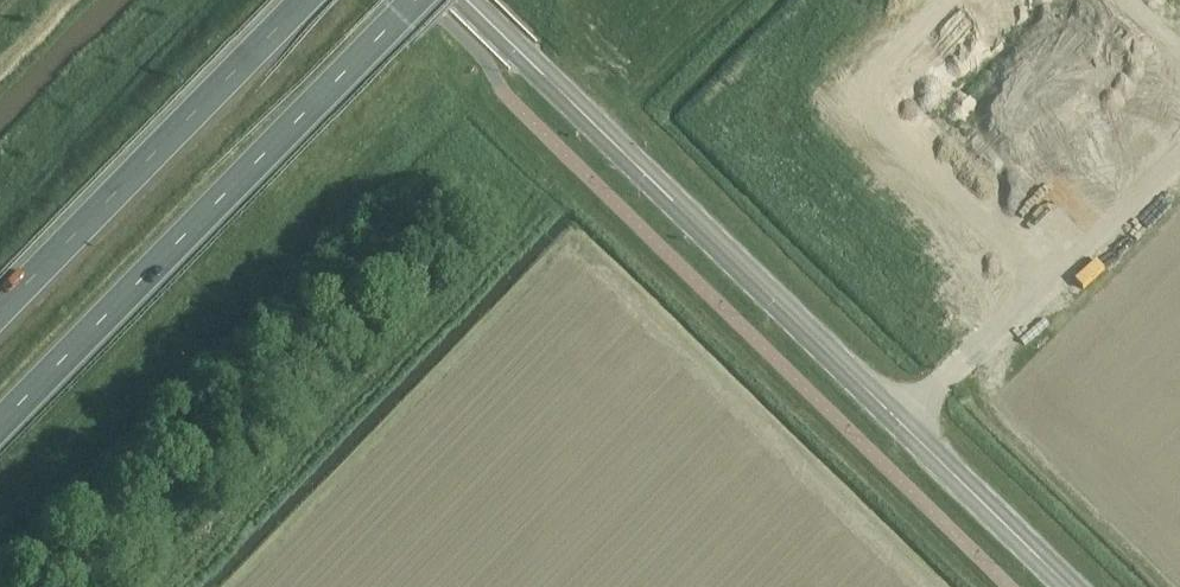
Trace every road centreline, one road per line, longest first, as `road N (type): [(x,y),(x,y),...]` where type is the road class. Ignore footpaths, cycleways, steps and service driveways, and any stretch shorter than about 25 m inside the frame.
road 1 (tertiary): [(1075,586),(472,0)]
road 2 (trunk): [(0,423),(419,0)]
road 3 (trunk): [(305,0),(0,312)]
road 4 (track): [(904,419),(969,369),(1179,162)]

